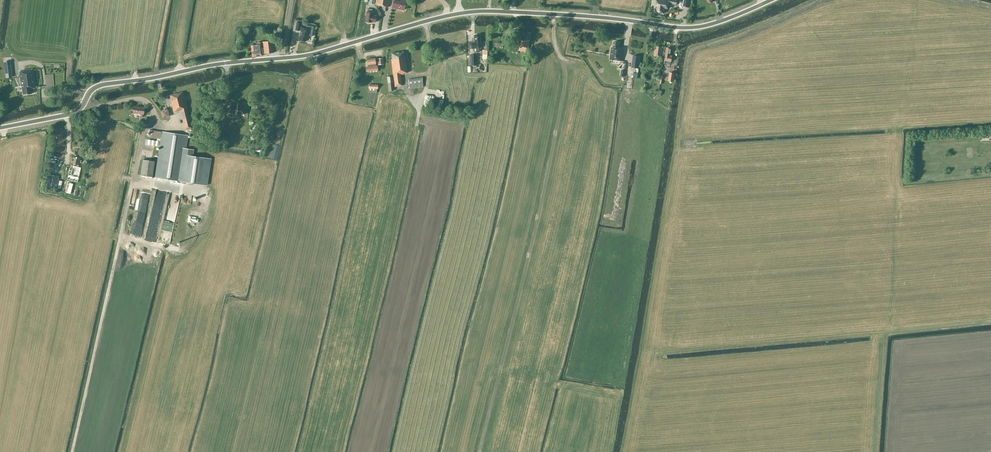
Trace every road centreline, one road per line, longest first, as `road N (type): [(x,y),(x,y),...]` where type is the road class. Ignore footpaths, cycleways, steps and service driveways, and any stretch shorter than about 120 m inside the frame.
road 1 (unclassified): [(0,128),(74,113),(102,85),(302,56),(451,15),(699,28),(773,0)]

